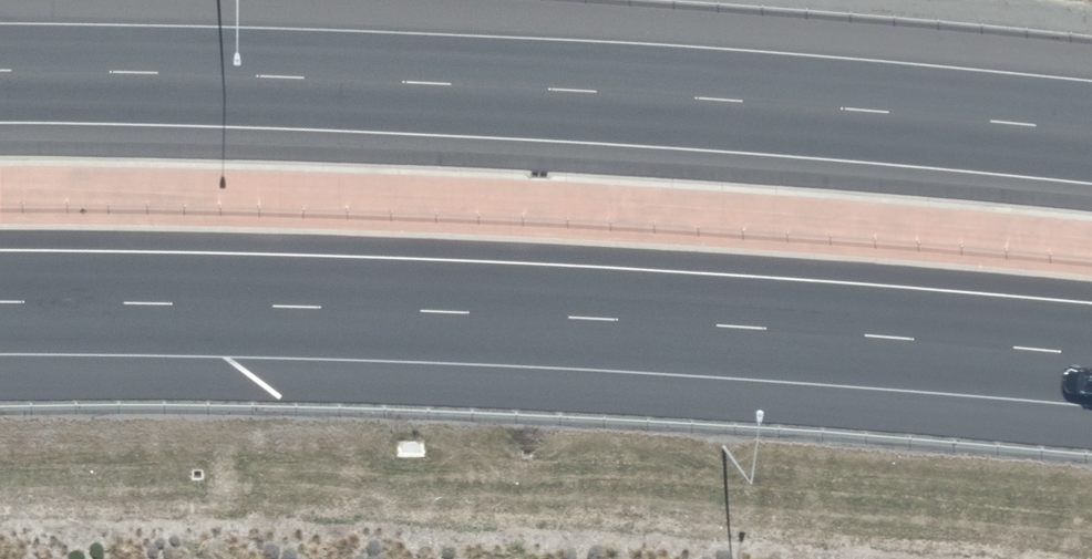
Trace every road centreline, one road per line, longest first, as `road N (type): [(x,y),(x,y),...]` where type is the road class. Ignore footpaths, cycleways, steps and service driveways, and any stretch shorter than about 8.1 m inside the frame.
road 1 (motorway): [(0,73),(541,88),(1091,133)]
road 2 (motorway): [(1091,356),(341,309),(0,303)]

